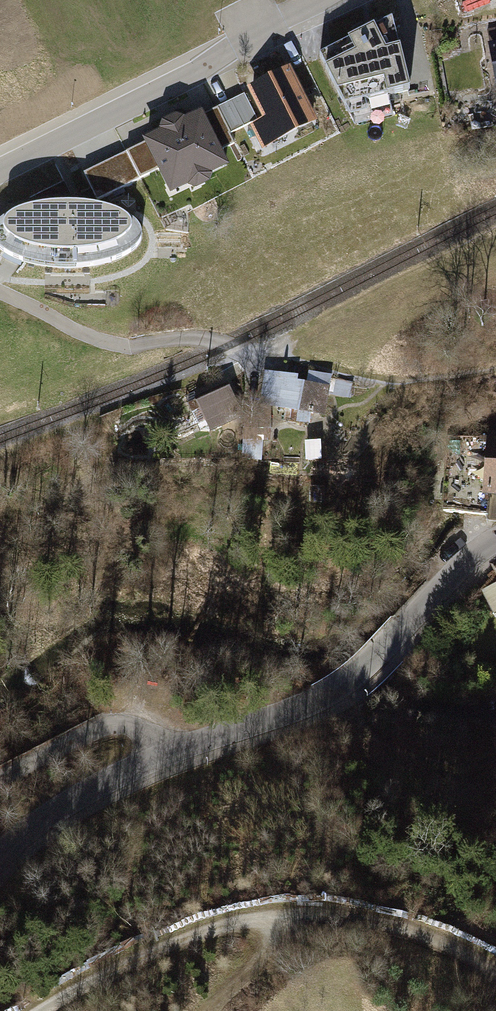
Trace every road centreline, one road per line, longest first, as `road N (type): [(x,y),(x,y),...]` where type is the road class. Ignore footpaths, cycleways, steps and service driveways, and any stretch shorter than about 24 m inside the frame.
road 1 (residential): [(0,856),(114,778),(331,695),(495,542)]
road 2 (track): [(41,1010),(163,949),(249,920),(335,914),(408,932),(495,986)]
road 3 (residential): [(330,0),(0,172)]
road 4 (track): [(395,384),(193,336),(119,345)]
road 5 (residential): [(0,296),(75,335),(119,345)]

